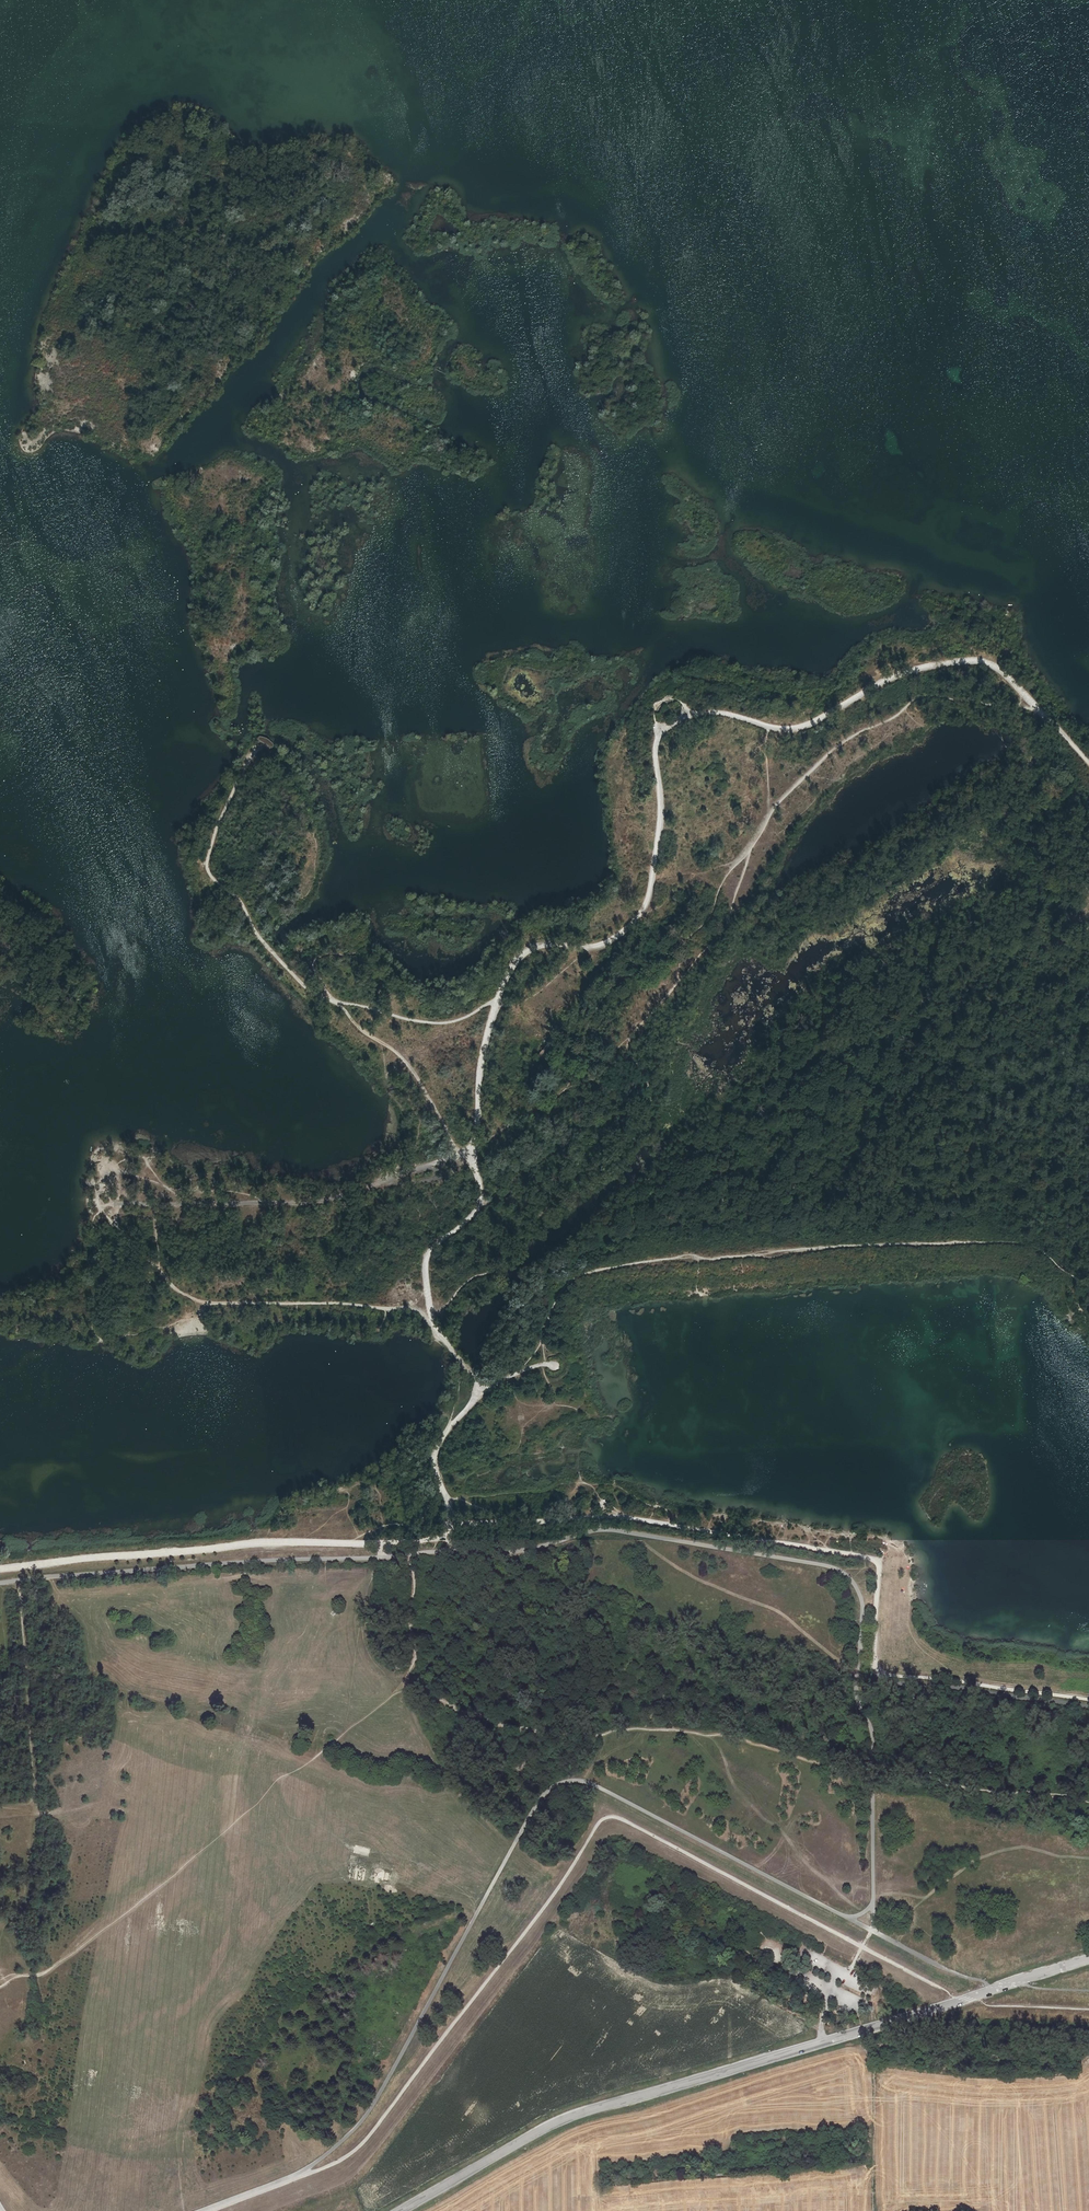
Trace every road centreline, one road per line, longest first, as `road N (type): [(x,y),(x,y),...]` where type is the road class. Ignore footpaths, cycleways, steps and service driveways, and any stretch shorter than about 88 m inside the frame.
road 1 (unclassified): [(1088,1959),(548,2126),(400,2210)]

